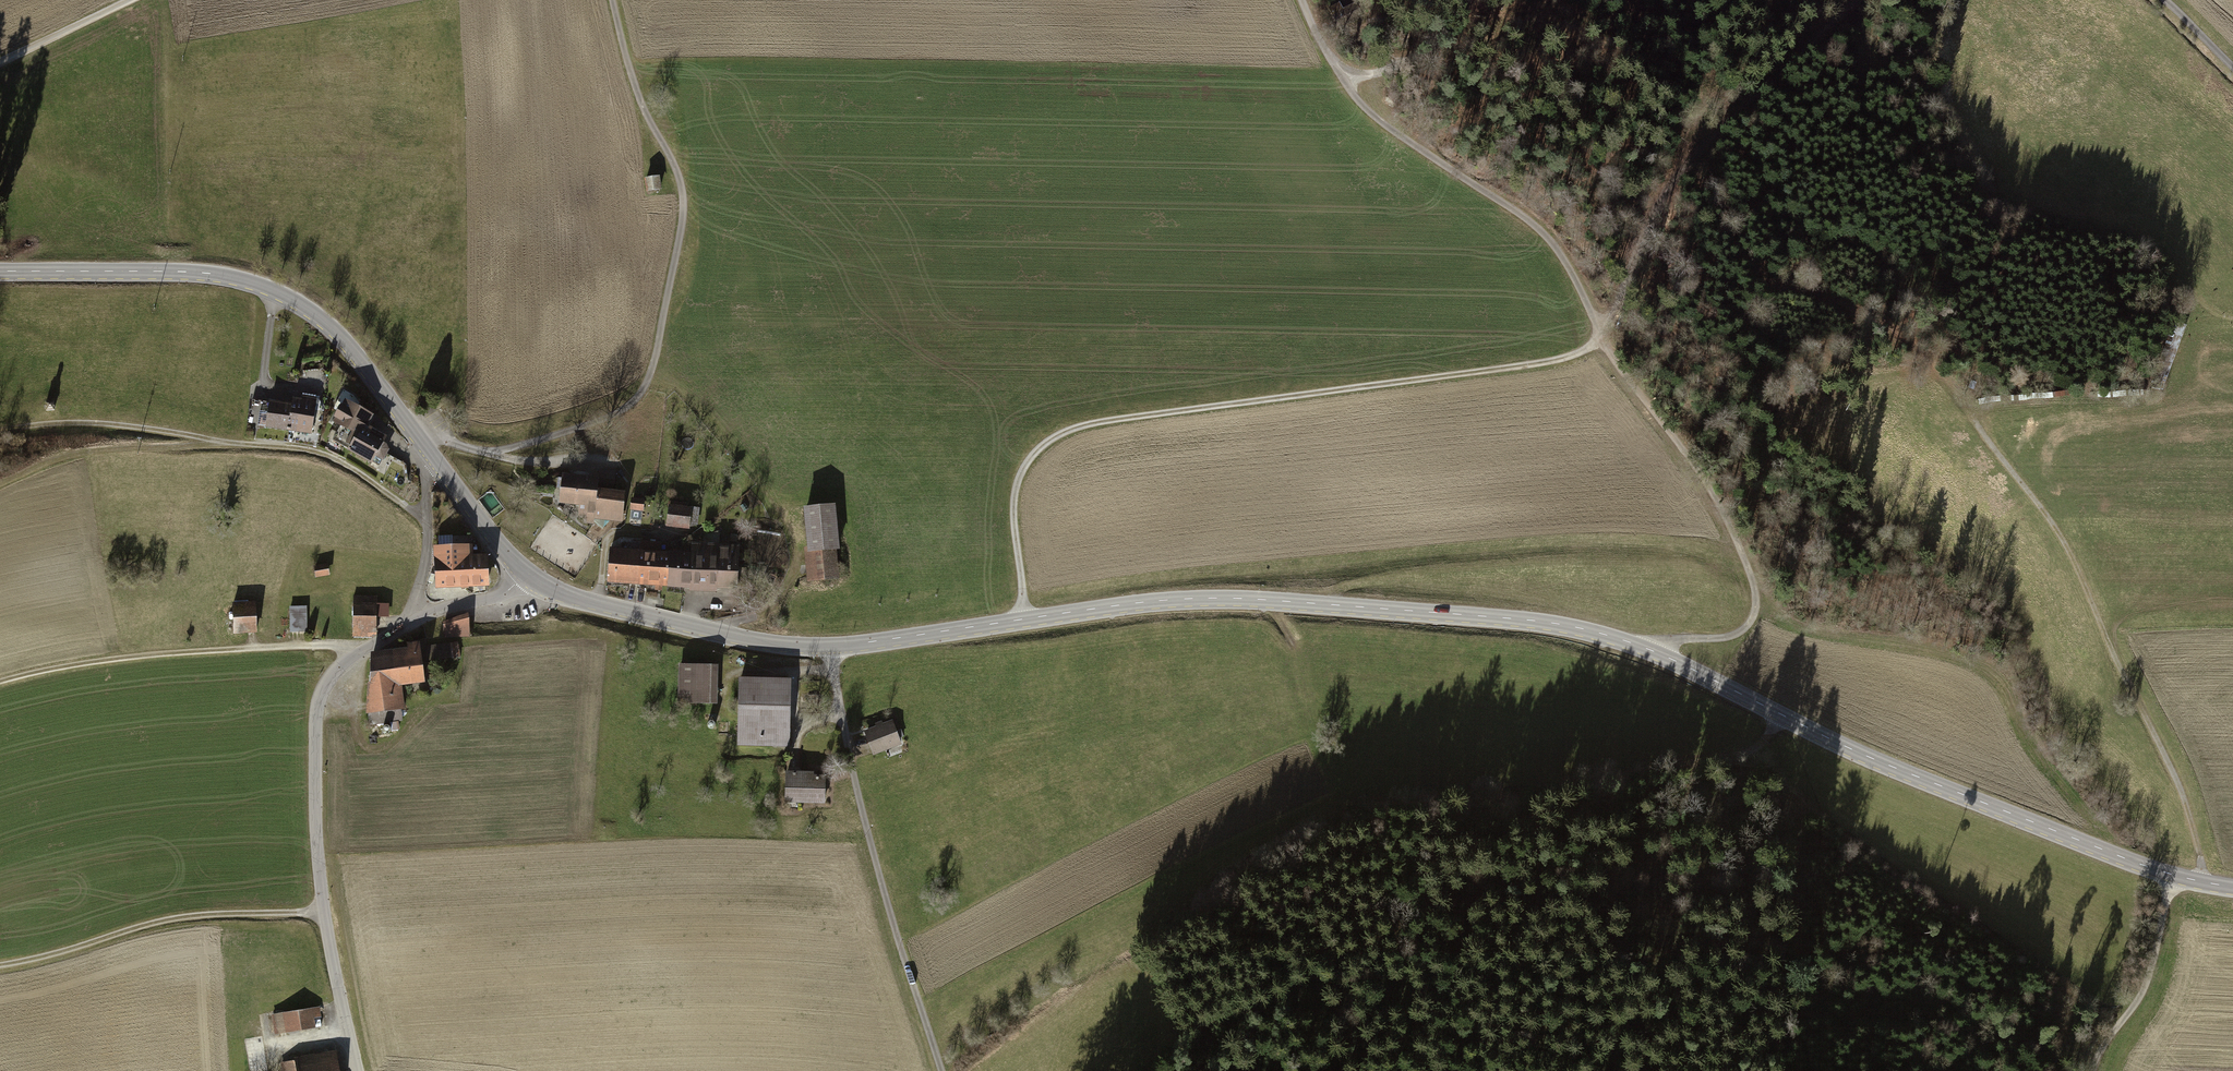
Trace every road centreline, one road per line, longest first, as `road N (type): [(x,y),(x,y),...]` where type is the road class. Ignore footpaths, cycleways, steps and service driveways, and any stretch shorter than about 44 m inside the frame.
road 1 (tertiary): [(2232,889),(2138,867),(1877,763),(1653,653),(1594,633),(1173,599),(830,649)]
road 2 (track): [(1027,620),(1015,492),(1043,445),(1074,430),(1554,361),(1588,348),(1627,294),(1676,181),(1856,0)]
road 3 (track): [(1301,0),(1332,63),(1377,118),(1526,230),(1551,258),(1703,476),(1748,568),(1752,617),(1724,637),(1669,643),(1653,653)]
road 4 (track): [(497,455),(622,415),(646,389),(657,354),(683,203),(640,104),(613,0)]
road 5 (track): [(1978,425),(1932,365),(1879,320),(1779,287),(1738,254),(1717,216),(1704,151),(1691,8)]
road 6 (tertiary): [(437,461),(334,331),(276,292),(230,277),(0,272)]
road 7 (track): [(2201,883),(2175,780),(2072,559),(1978,425)]
road 8 (tertiary): [(407,627),(355,657),(319,700),(325,914),(357,1070)]
road 9 (track): [(427,519),(318,454),(124,427),(20,428)]
road 10 (track): [(1783,718),(1724,790),(1438,835)]
road 11 (track): [(0,690),(122,660),(336,647),(355,657)]
road 12 (track): [(0,968),(158,922),(325,914)]
road 13 (track): [(851,765),(940,1070)]
road 14 (tertiary): [(830,649),(731,638),(597,605),(524,574)]
road 15 (track): [(1978,425),(1987,411),(2010,407),(2161,398),(2193,325),(2204,316),(2232,319)]
road 16 (track): [(207,441),(66,454),(0,478)]
road 17 (track): [(2172,878),(2147,985),(2098,1070)]
road 18 (unclassified): [(407,627),(425,560),(427,479),(437,461)]
road 19 (track): [(1341,76),(1392,68),(1423,50),(1469,0)]
road 20 (track): [(0,64),(131,0)]
road 21 (tertiary): [(524,574),(437,461)]
road 22 (tertiary): [(524,574),(492,601),(407,627)]

